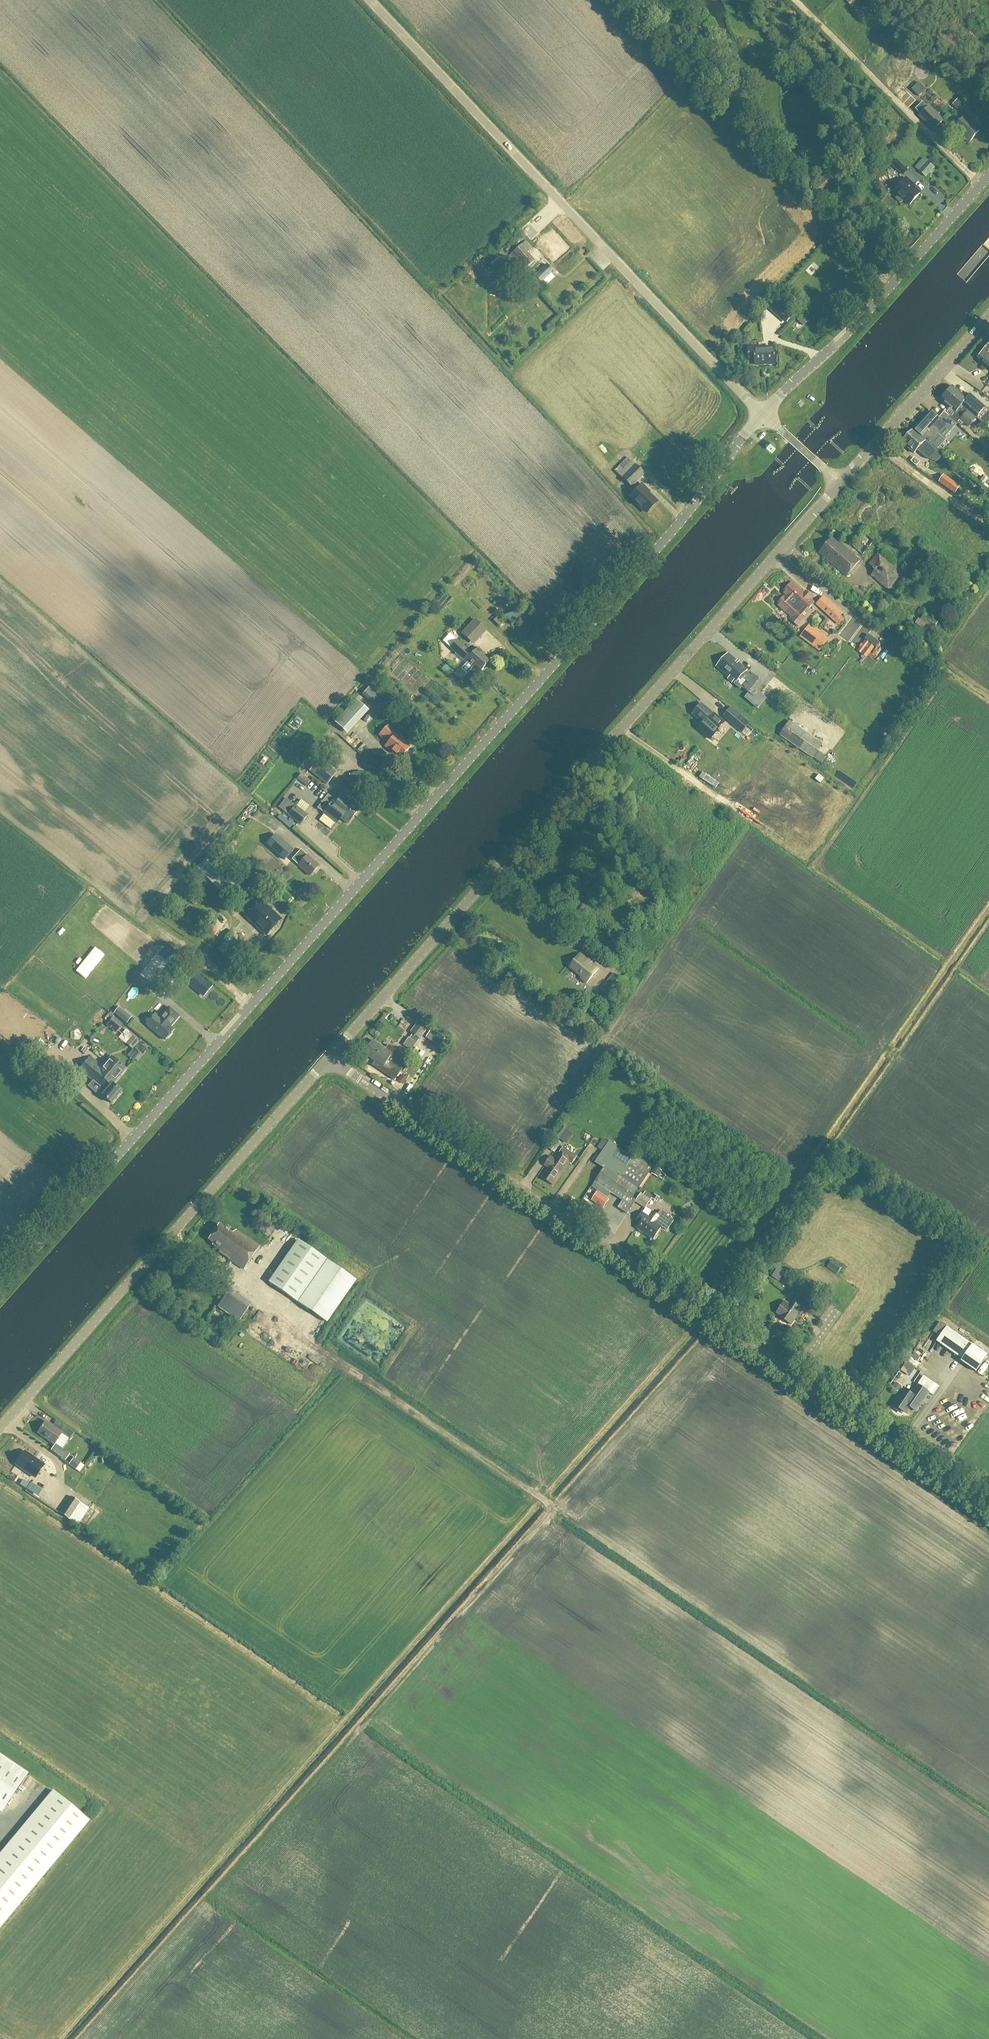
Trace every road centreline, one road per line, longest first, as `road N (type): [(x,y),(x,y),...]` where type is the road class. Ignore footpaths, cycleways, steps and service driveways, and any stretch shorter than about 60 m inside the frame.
road 1 (unclassified): [(0,1296),(676,533),(761,413)]
road 2 (unclassified): [(988,1510),(328,1059)]
road 3 (tertiary): [(328,1059),(841,483)]
road 4 (unclassified): [(761,413),(372,0)]
road 5 (tertiary): [(0,1428),(328,1059)]
road 6 (unclassified): [(761,413),(860,324),(988,178)]
road 7 (tertiary): [(841,483),(988,315)]

